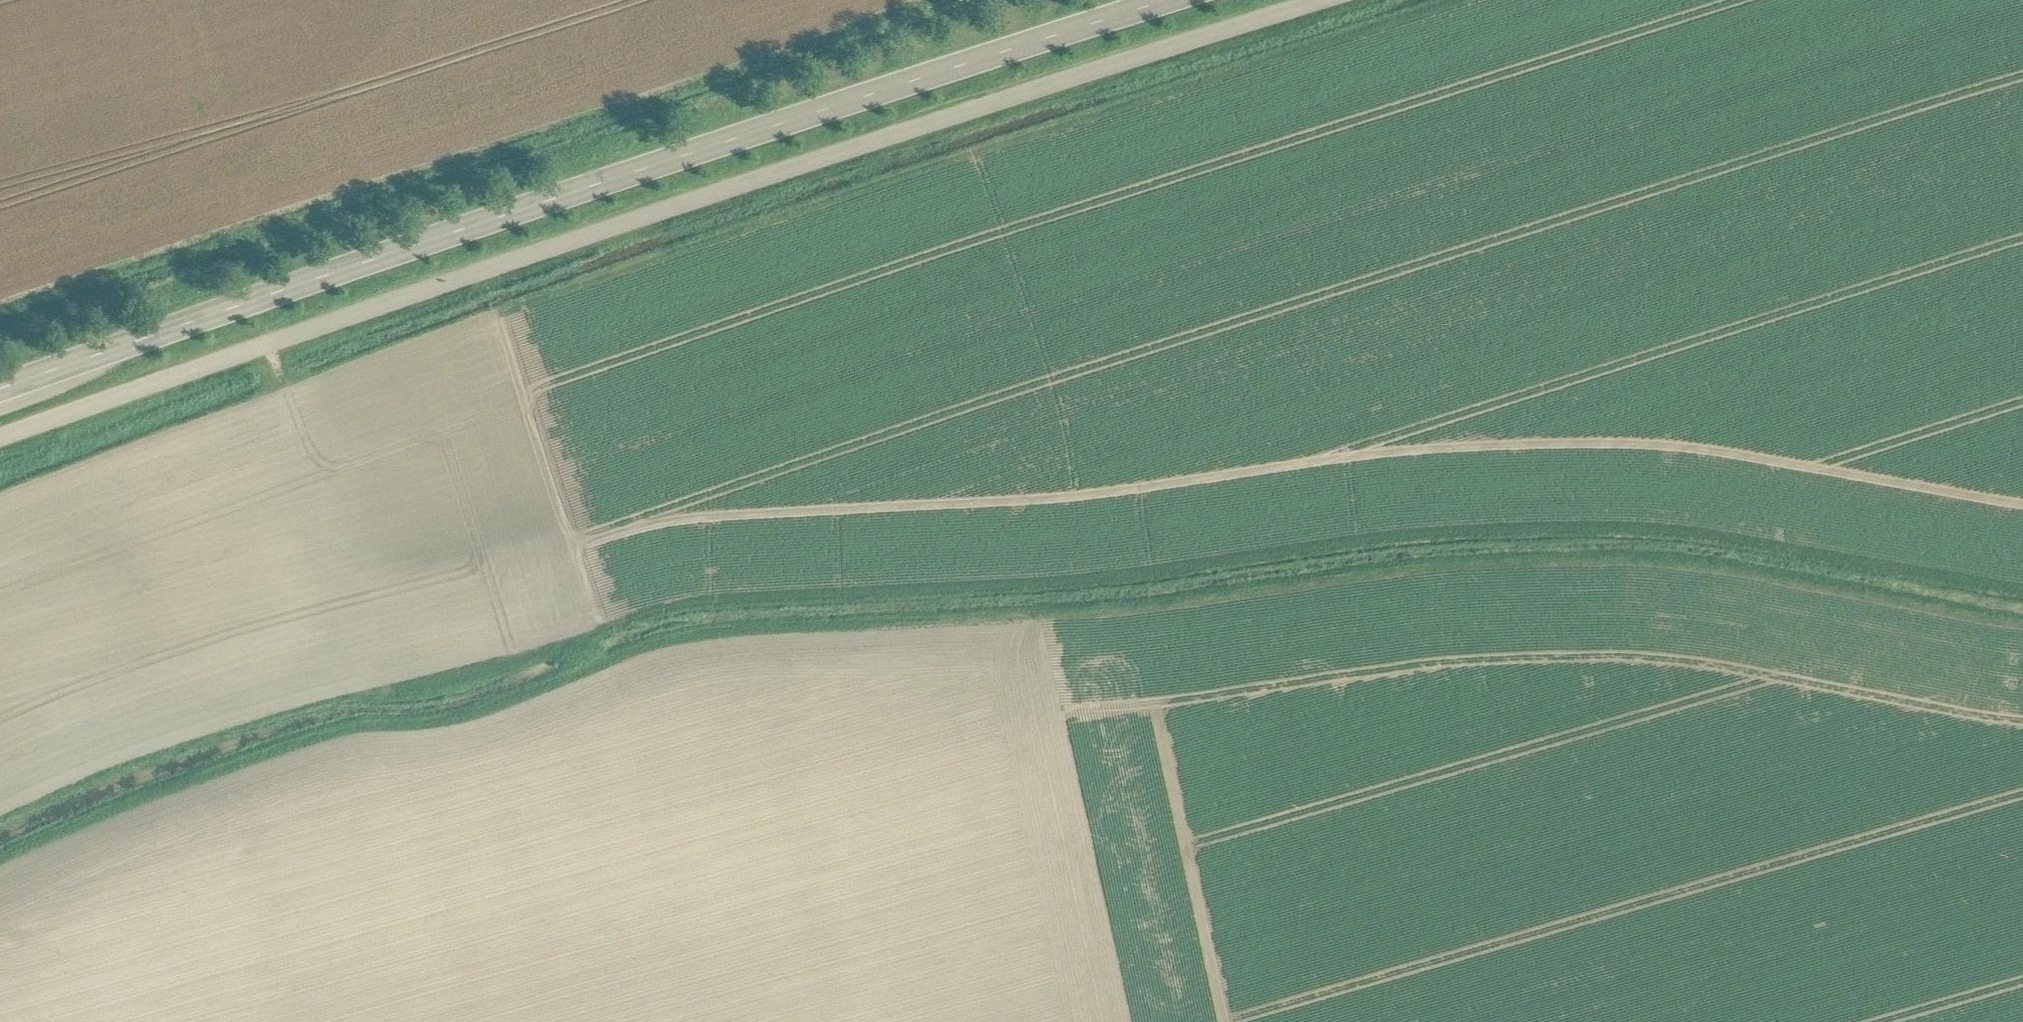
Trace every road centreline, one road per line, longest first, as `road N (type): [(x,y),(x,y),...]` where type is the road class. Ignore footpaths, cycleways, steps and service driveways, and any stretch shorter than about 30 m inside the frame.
road 1 (unclassified): [(0,438),(912,129),(1323,0)]
road 2 (secondary): [(539,205),(1183,0)]
road 3 (secondary): [(0,392),(361,264)]
road 4 (secondary): [(539,205),(458,213),(361,264)]
road 5 (secondary): [(361,264),(427,260),(539,205)]

